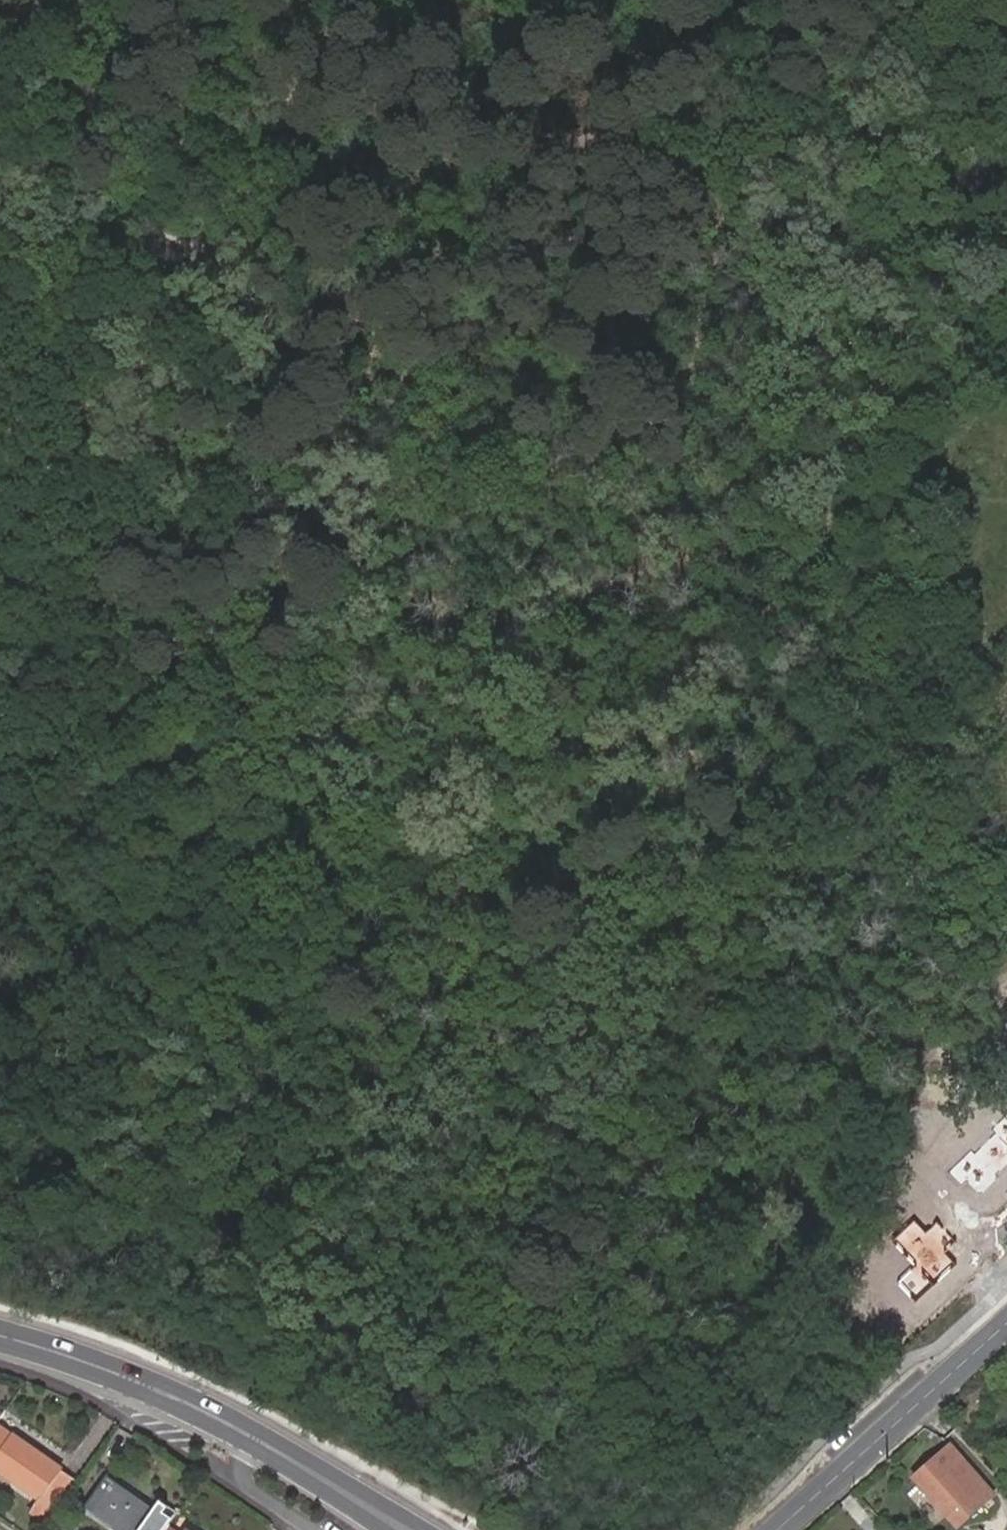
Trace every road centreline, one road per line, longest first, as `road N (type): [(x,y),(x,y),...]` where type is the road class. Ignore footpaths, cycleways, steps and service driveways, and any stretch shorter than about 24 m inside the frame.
road 1 (tertiary): [(0,1336),(200,1410),(404,1529)]
road 2 (tertiary): [(786,1529),(1006,1326)]

